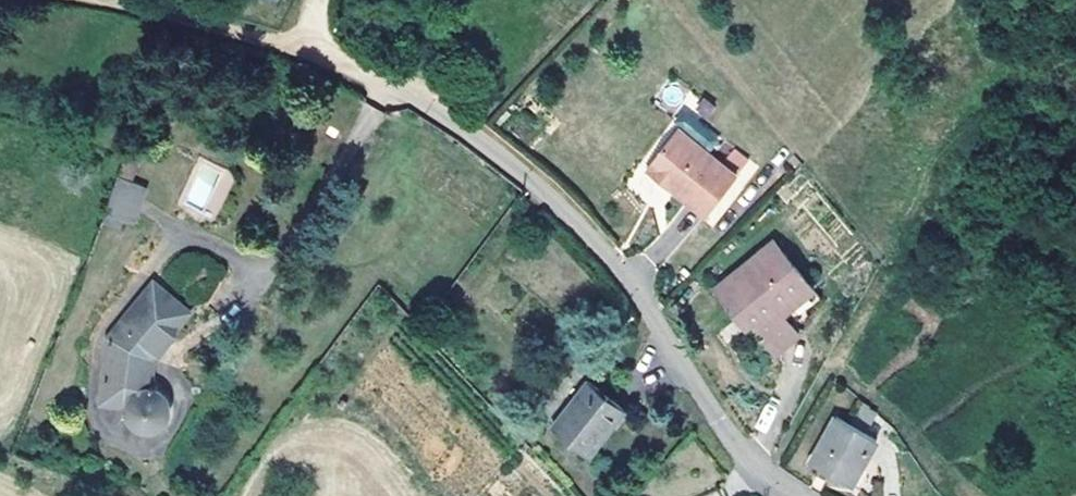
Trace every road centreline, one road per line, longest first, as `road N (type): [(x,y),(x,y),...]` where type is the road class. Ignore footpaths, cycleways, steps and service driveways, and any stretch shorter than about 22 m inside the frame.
road 1 (residential): [(788,495),(774,489),(621,271),(476,139),(318,71)]

